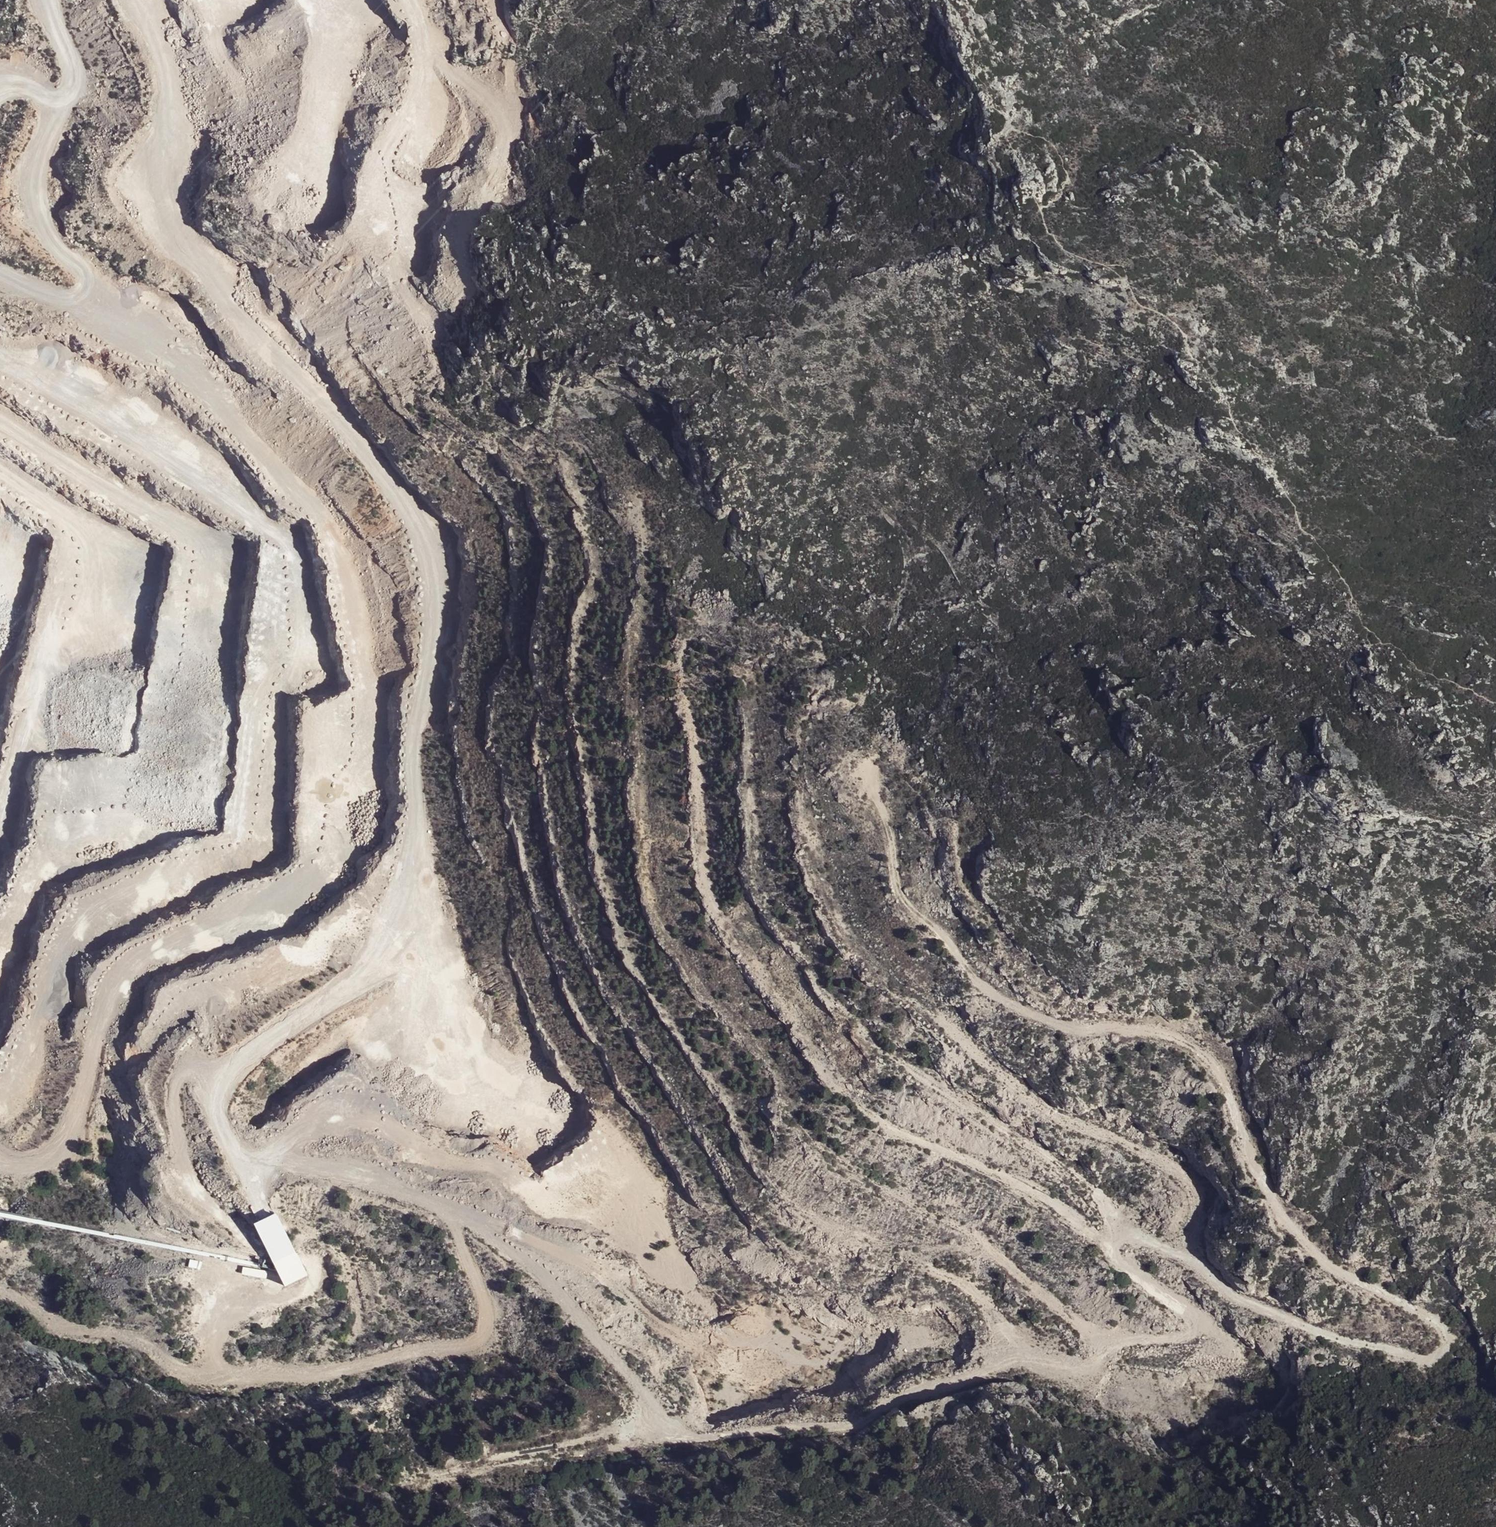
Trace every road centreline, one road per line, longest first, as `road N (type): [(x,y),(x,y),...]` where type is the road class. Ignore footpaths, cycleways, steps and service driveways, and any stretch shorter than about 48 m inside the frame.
road 1 (track): [(48,0),(74,68),(68,100),(36,154),(34,190),(45,234),(121,318),(255,421)]
road 2 (track): [(121,318),(0,260)]

